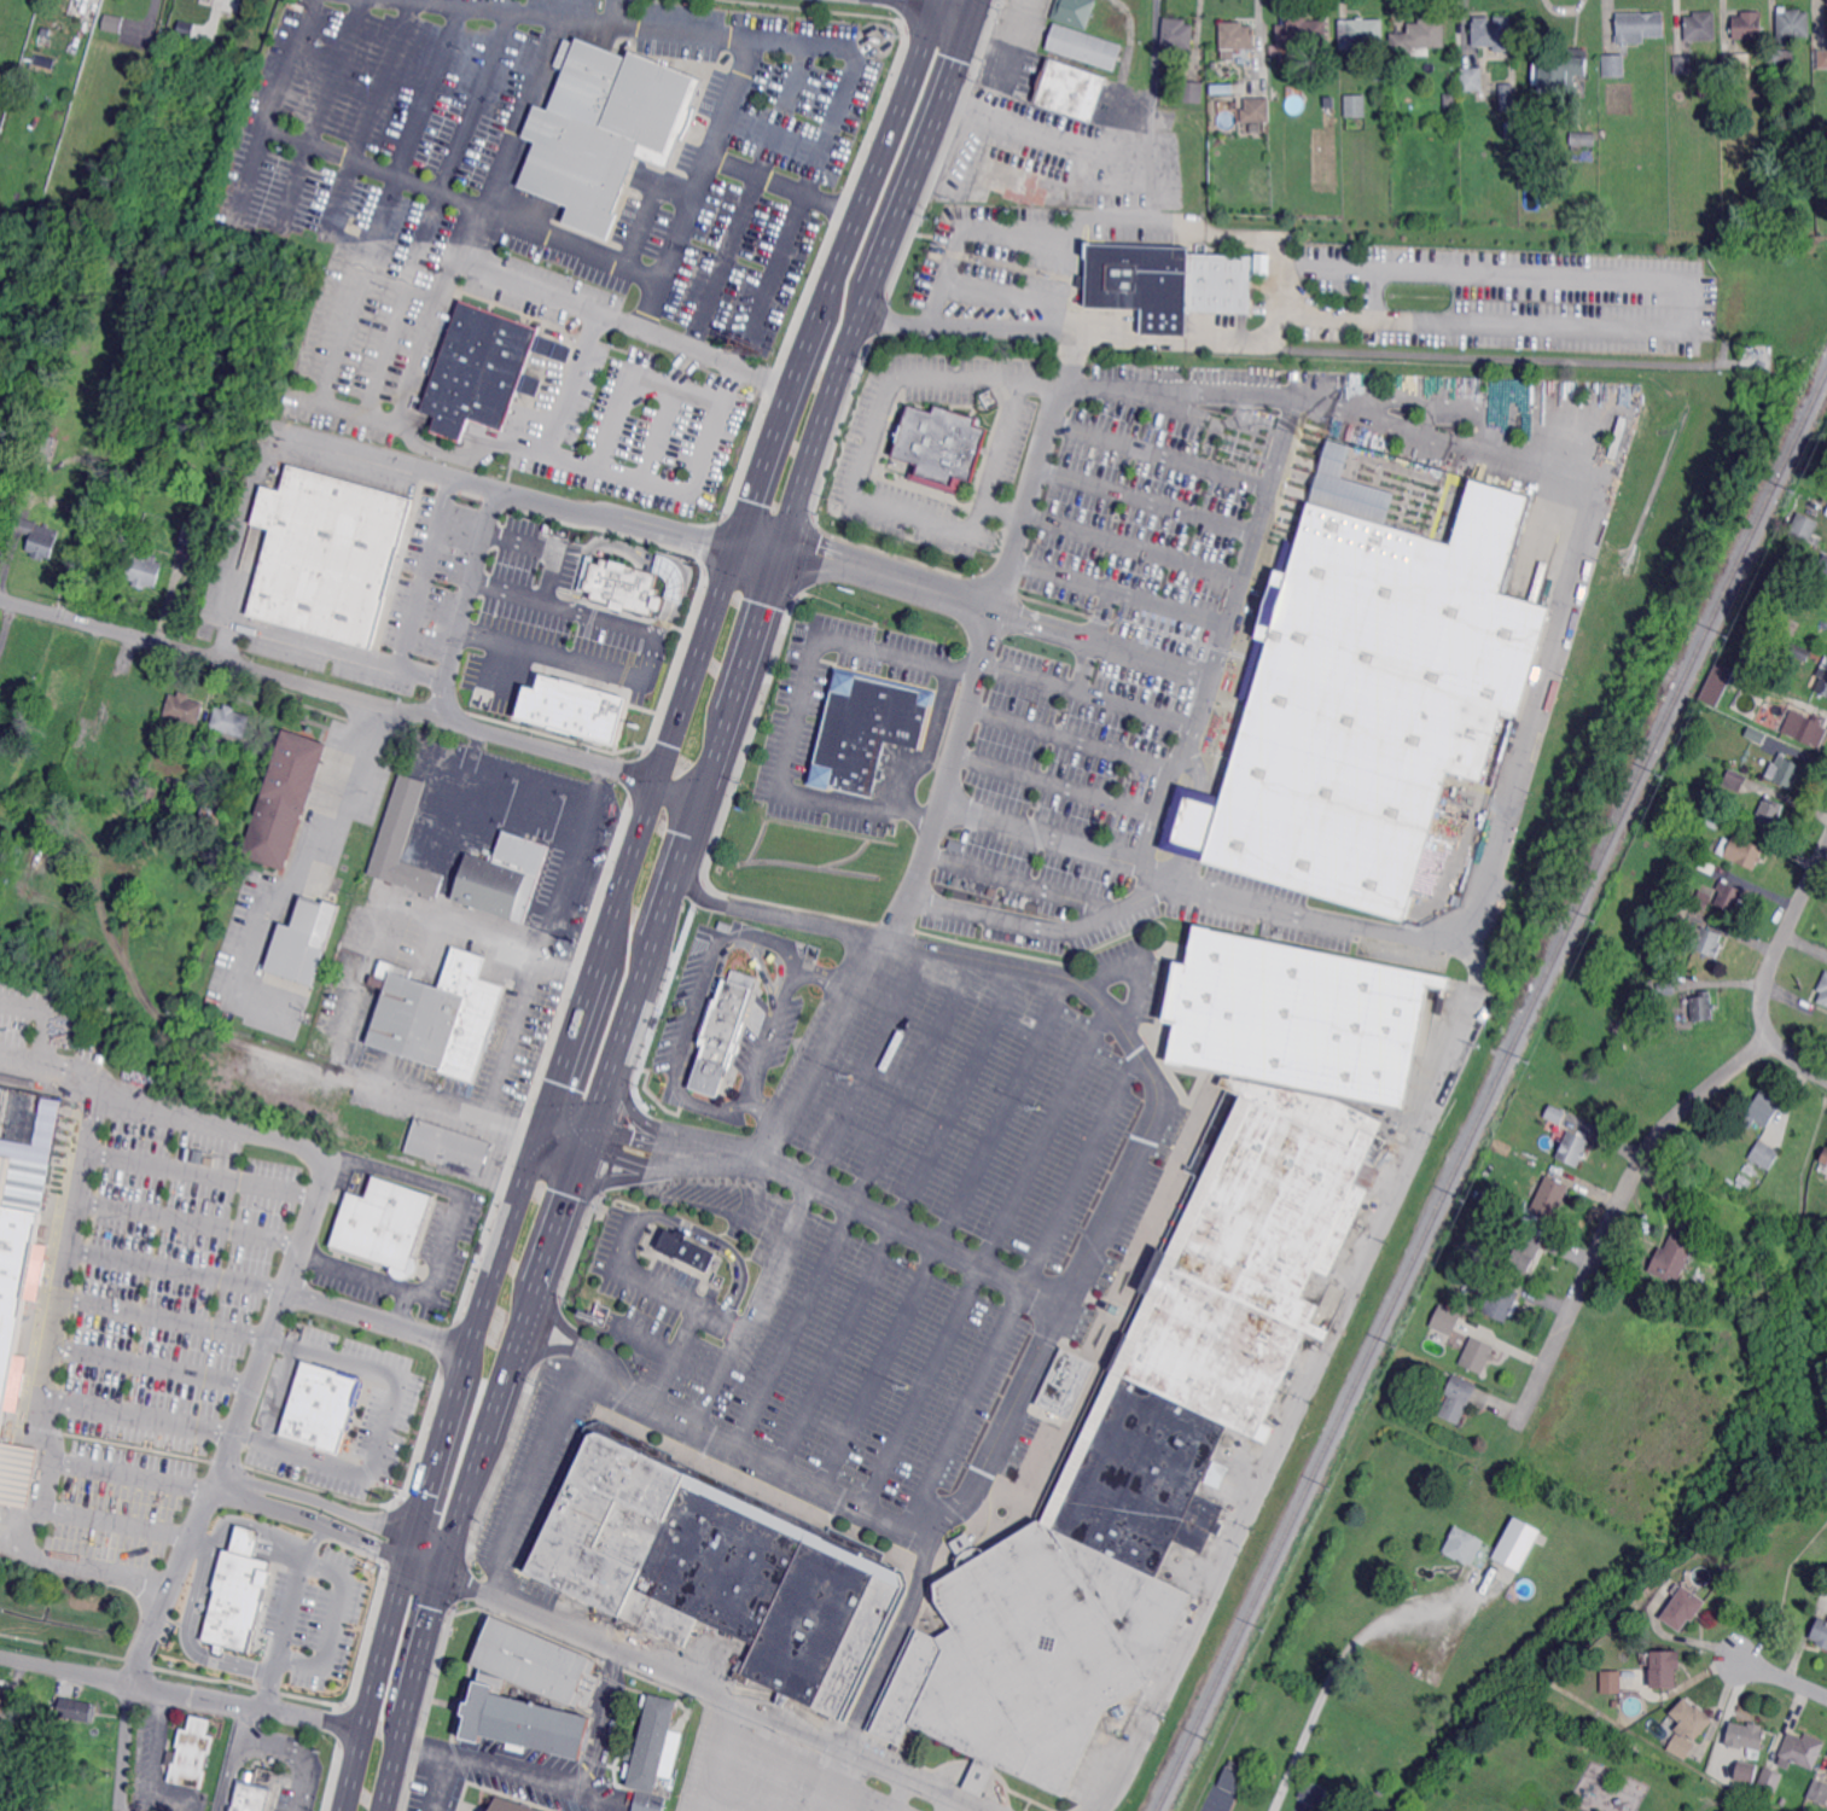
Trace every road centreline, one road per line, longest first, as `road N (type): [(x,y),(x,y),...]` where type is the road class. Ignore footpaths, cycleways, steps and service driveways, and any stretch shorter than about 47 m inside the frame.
road 1 (primary): [(566,1207),(802,473),(903,209)]
road 2 (residential): [(703,793),(0,598)]
road 3 (primary): [(737,545),(504,1231)]
road 4 (residential): [(990,1810),(406,1560)]
road 5 (primary): [(935,0),(737,545)]
road 6 (primary): [(504,1231),(365,1706)]
road 7 (residential): [(1771,1040),(1674,1118),(1646,1155),(1515,1429)]
road 8 (primary): [(426,1625),(566,1207)]
road 9 (residential): [(360,1725),(0,1657)]
road 10 (residential): [(1826,848),(1771,967),(1764,1006),(1771,1040),(1826,1075)]
road 11 (primary): [(903,209),(978,0)]
road 12 (primary): [(381,1810),(426,1625)]
road 13 (residential): [(129,1683),(120,1810)]

